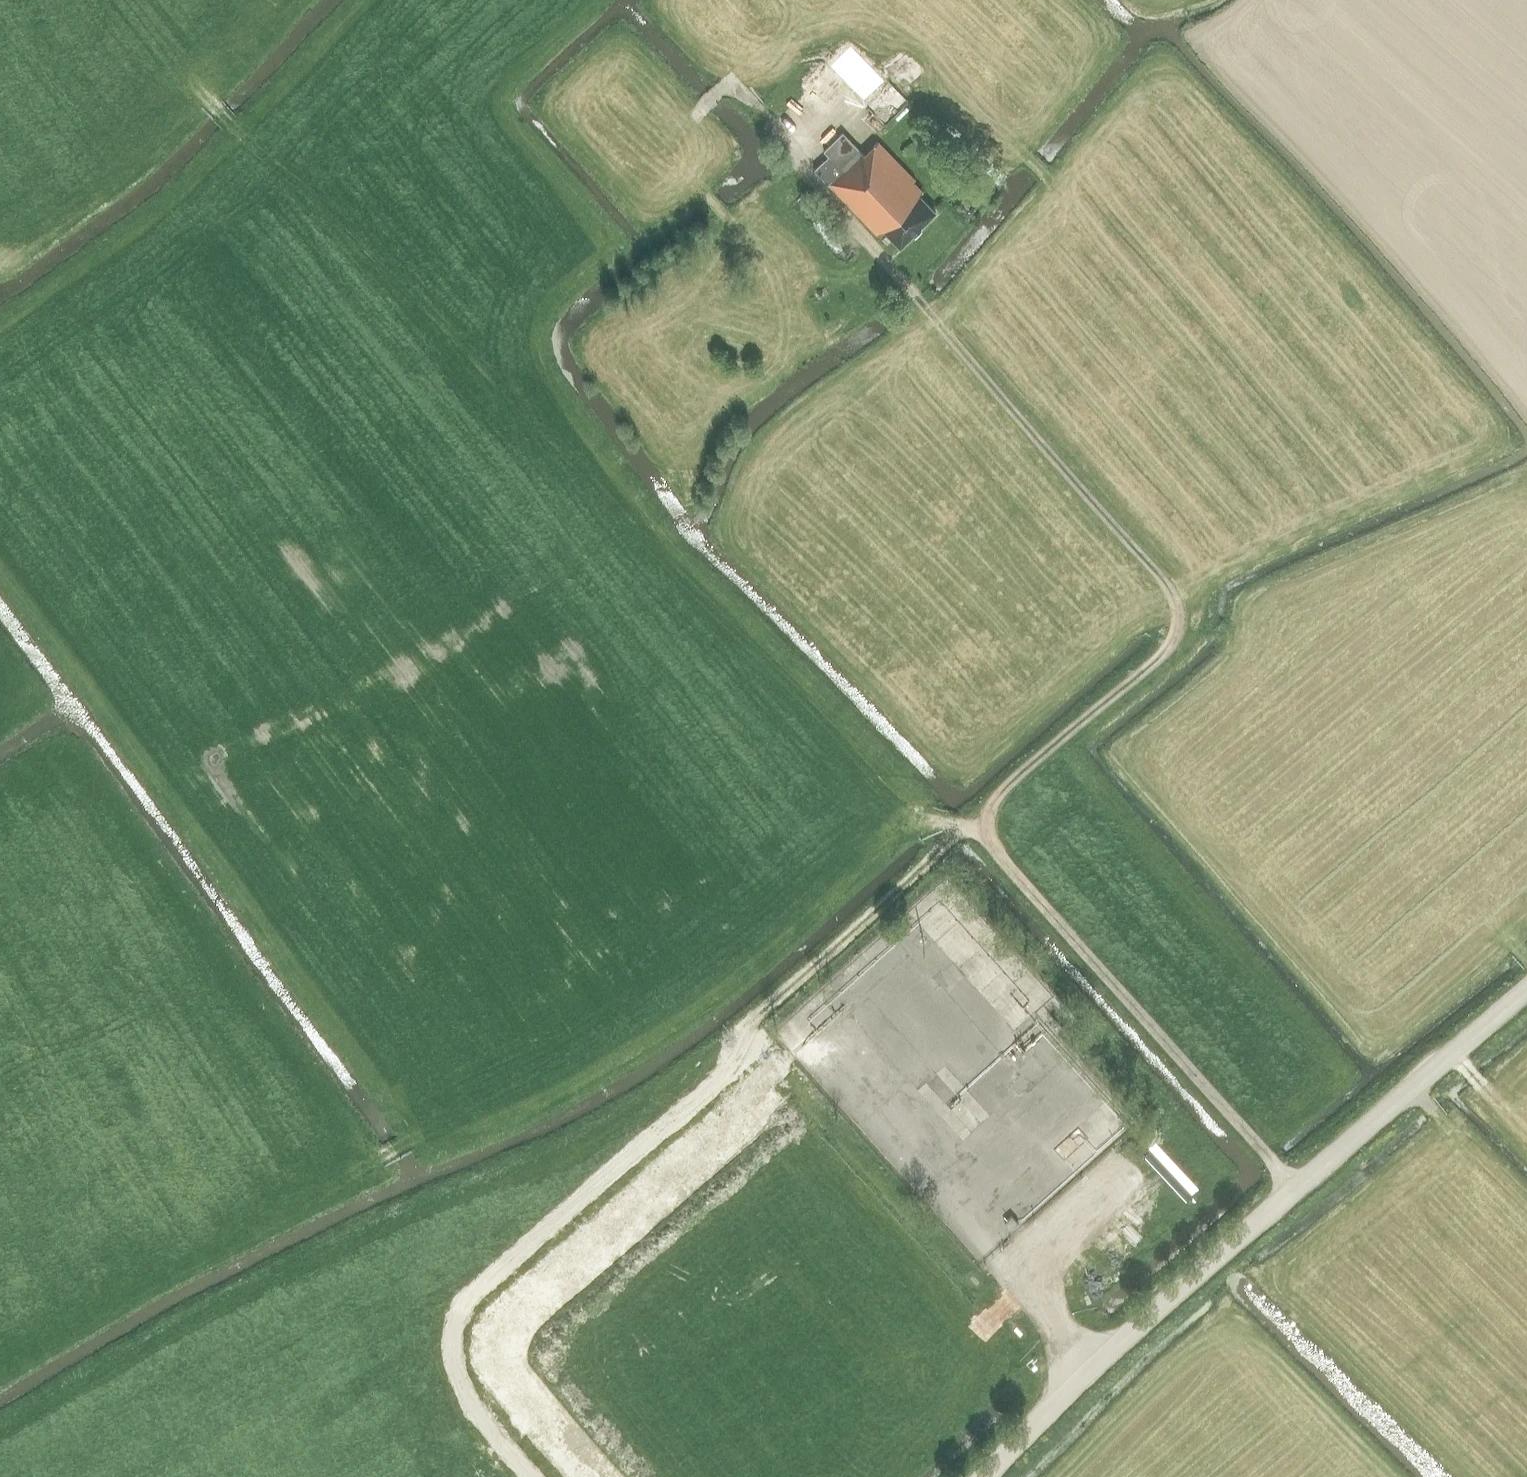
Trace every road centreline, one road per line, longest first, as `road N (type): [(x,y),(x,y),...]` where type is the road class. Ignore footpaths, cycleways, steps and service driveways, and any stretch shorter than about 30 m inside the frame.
road 1 (tertiary): [(986,1476),(1194,1277),(1526,992)]
road 2 (track): [(912,824),(967,828),(680,1087)]

